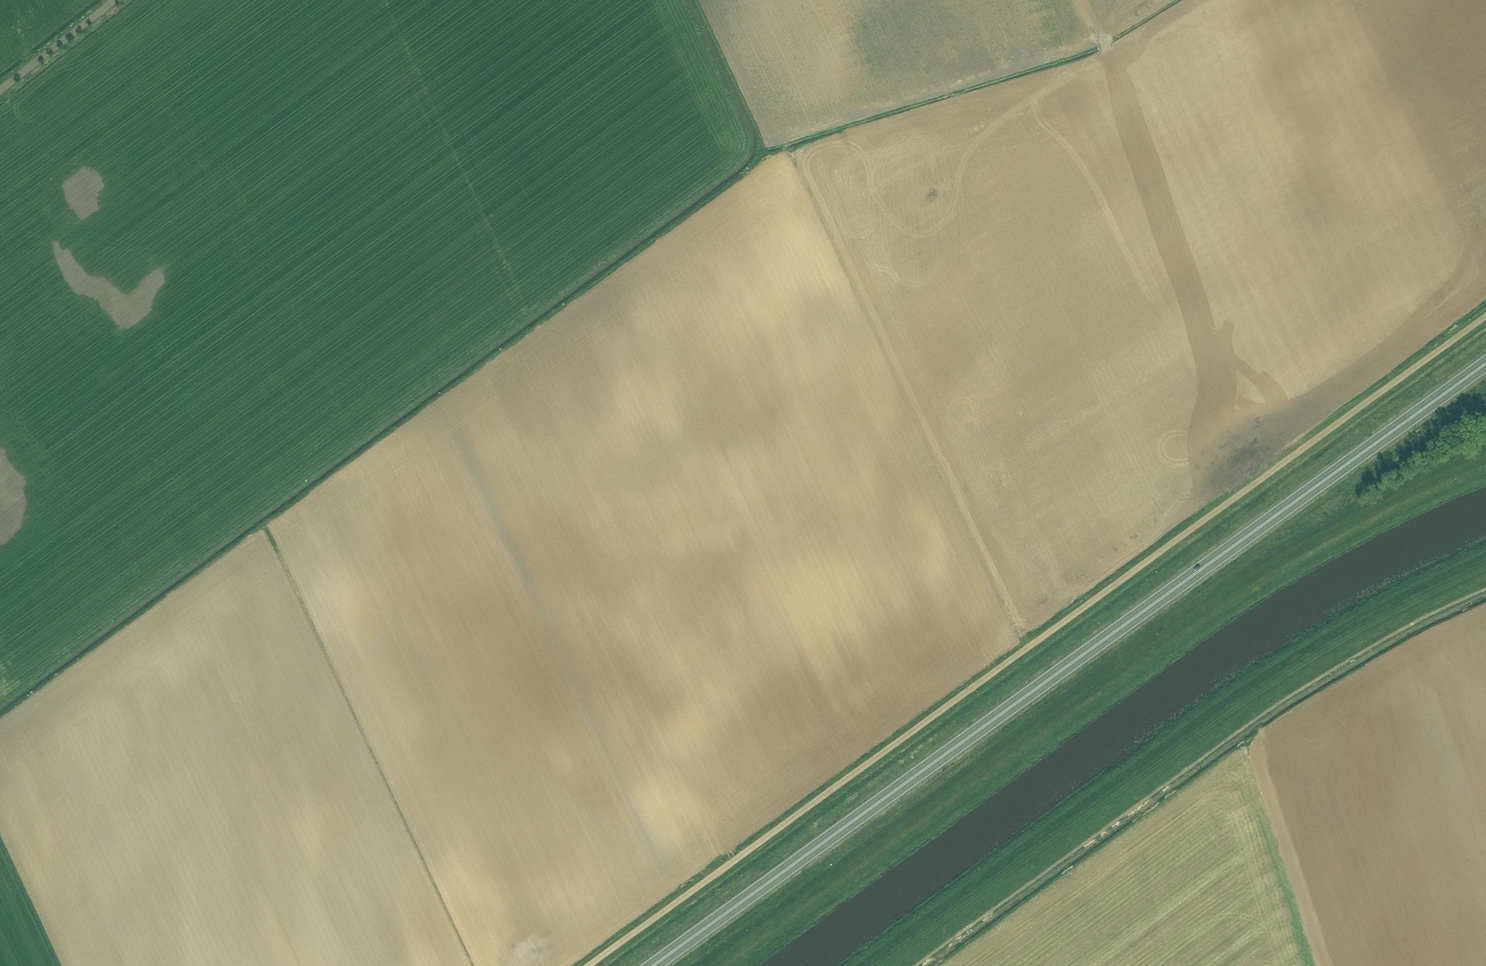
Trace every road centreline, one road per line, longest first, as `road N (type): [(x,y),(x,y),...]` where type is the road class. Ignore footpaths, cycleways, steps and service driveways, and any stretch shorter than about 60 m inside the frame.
road 1 (unclassified): [(588,965),(1485,315)]
road 2 (trunk): [(652,965),(1485,362)]
road 3 (unclassified): [(0,90),(115,0)]

